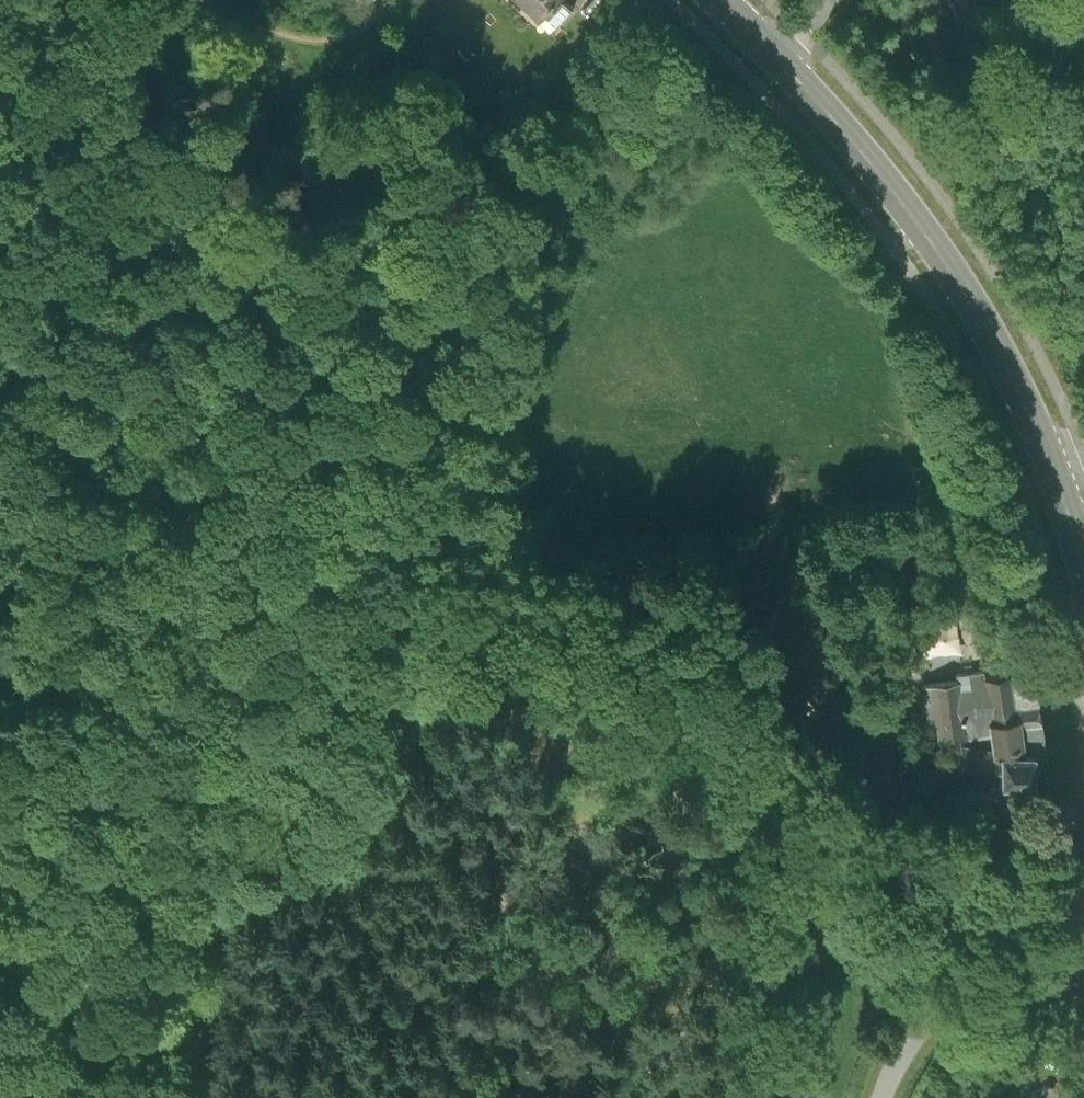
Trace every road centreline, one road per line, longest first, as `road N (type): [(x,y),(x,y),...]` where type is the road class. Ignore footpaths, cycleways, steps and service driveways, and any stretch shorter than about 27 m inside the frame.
road 1 (primary): [(1054,475),(992,339),(927,236),(776,56)]
road 2 (track): [(0,42),(73,7),(213,3),(303,46),(356,38),(397,0)]
road 3 (unclassified): [(884,1097),(924,1026),(962,1002),(1083,1000)]

